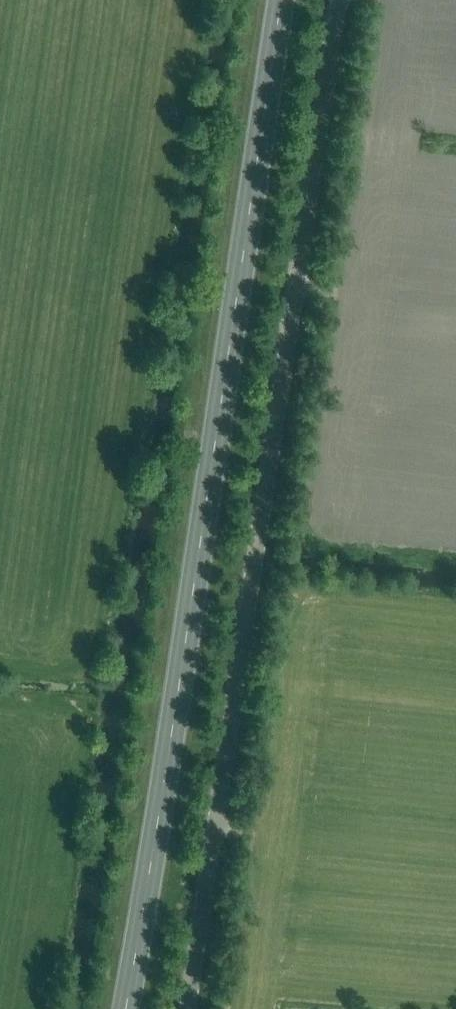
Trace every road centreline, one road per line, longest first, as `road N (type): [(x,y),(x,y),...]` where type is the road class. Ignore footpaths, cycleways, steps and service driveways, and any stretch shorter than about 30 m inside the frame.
road 1 (primary): [(125,1008),(280,0)]
road 2 (unclassified): [(187,1008),(338,0)]

